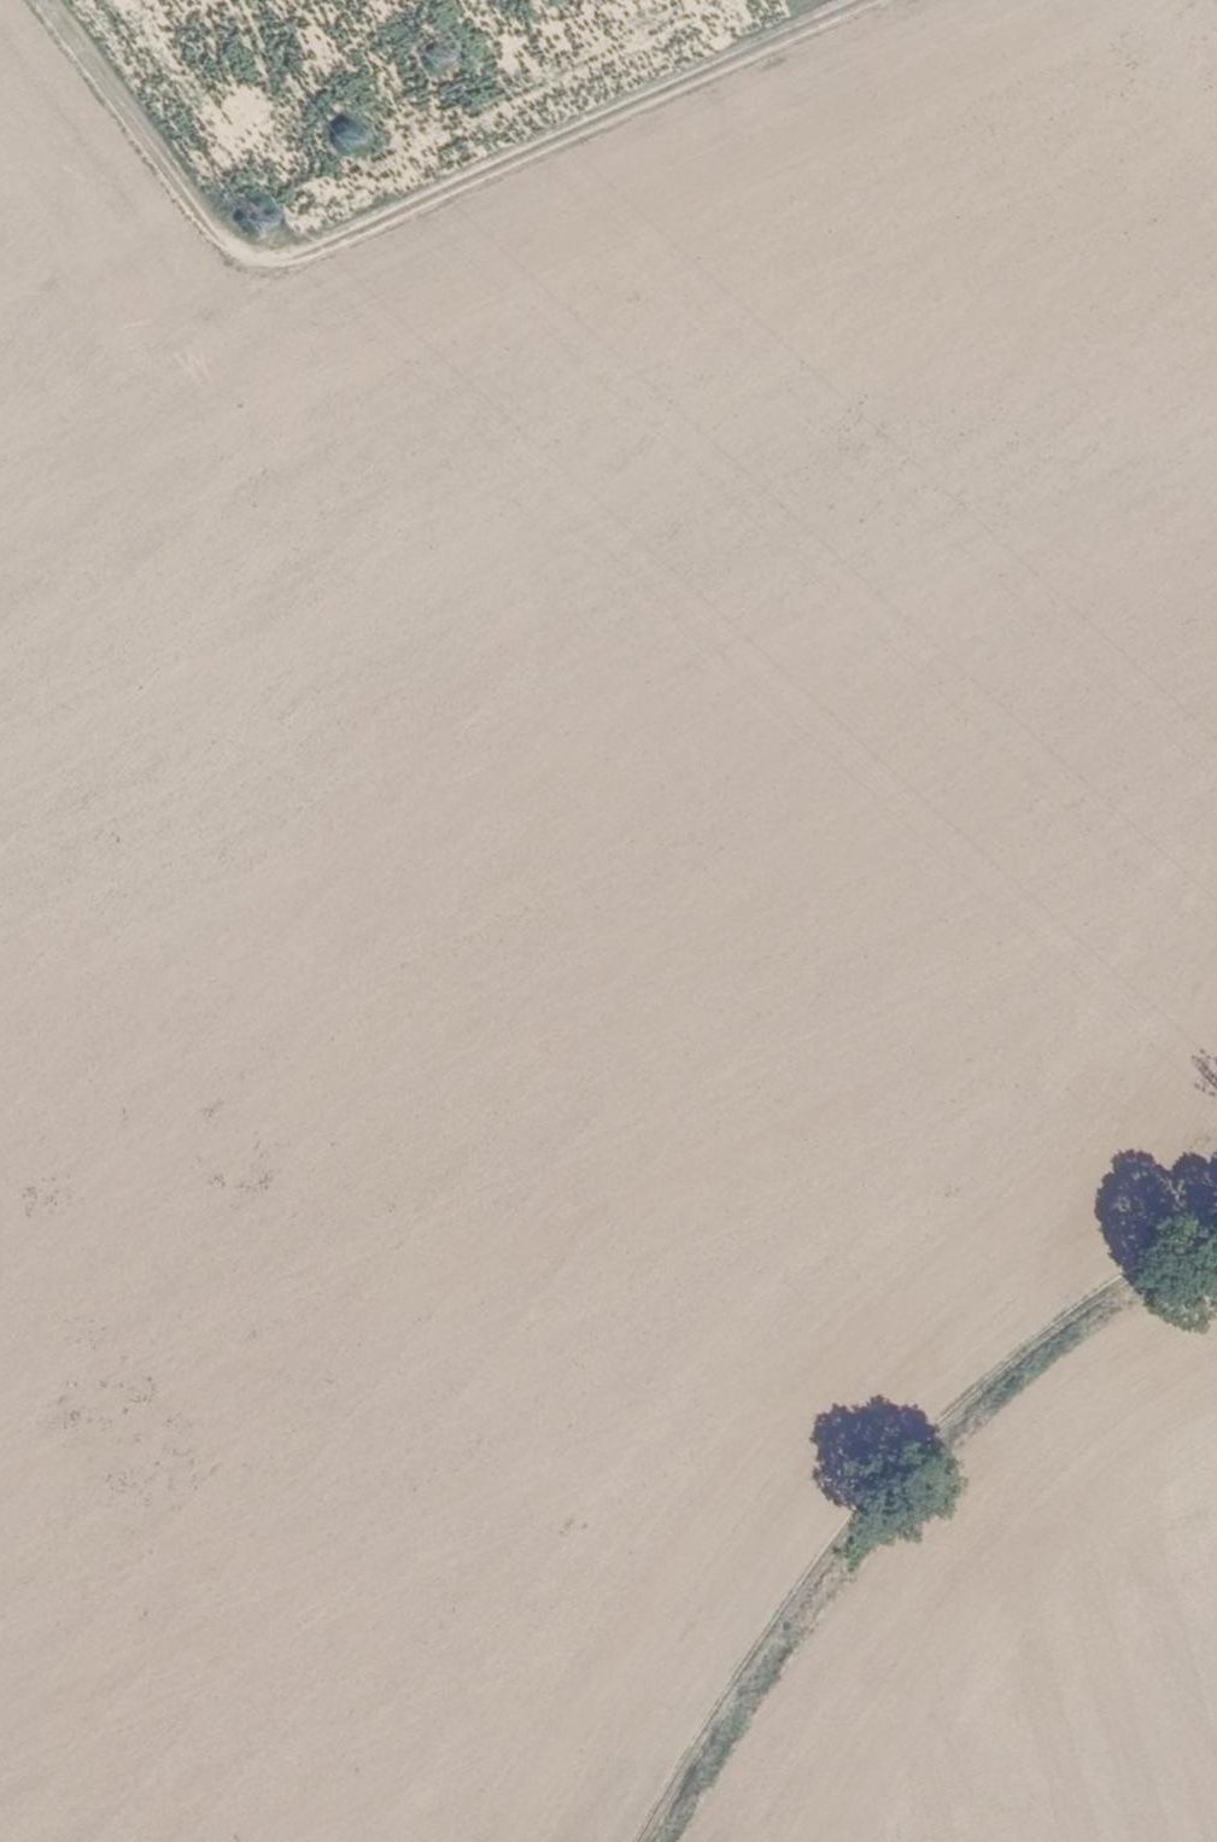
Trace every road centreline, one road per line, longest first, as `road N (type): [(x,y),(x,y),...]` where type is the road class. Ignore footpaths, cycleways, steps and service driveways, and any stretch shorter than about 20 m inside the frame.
road 1 (track): [(35,0),(221,241),(276,262),(332,247),(879,0)]
road 2 (track): [(664,1841),(813,1573),(915,1454),(1044,1334),(1216,1231)]

